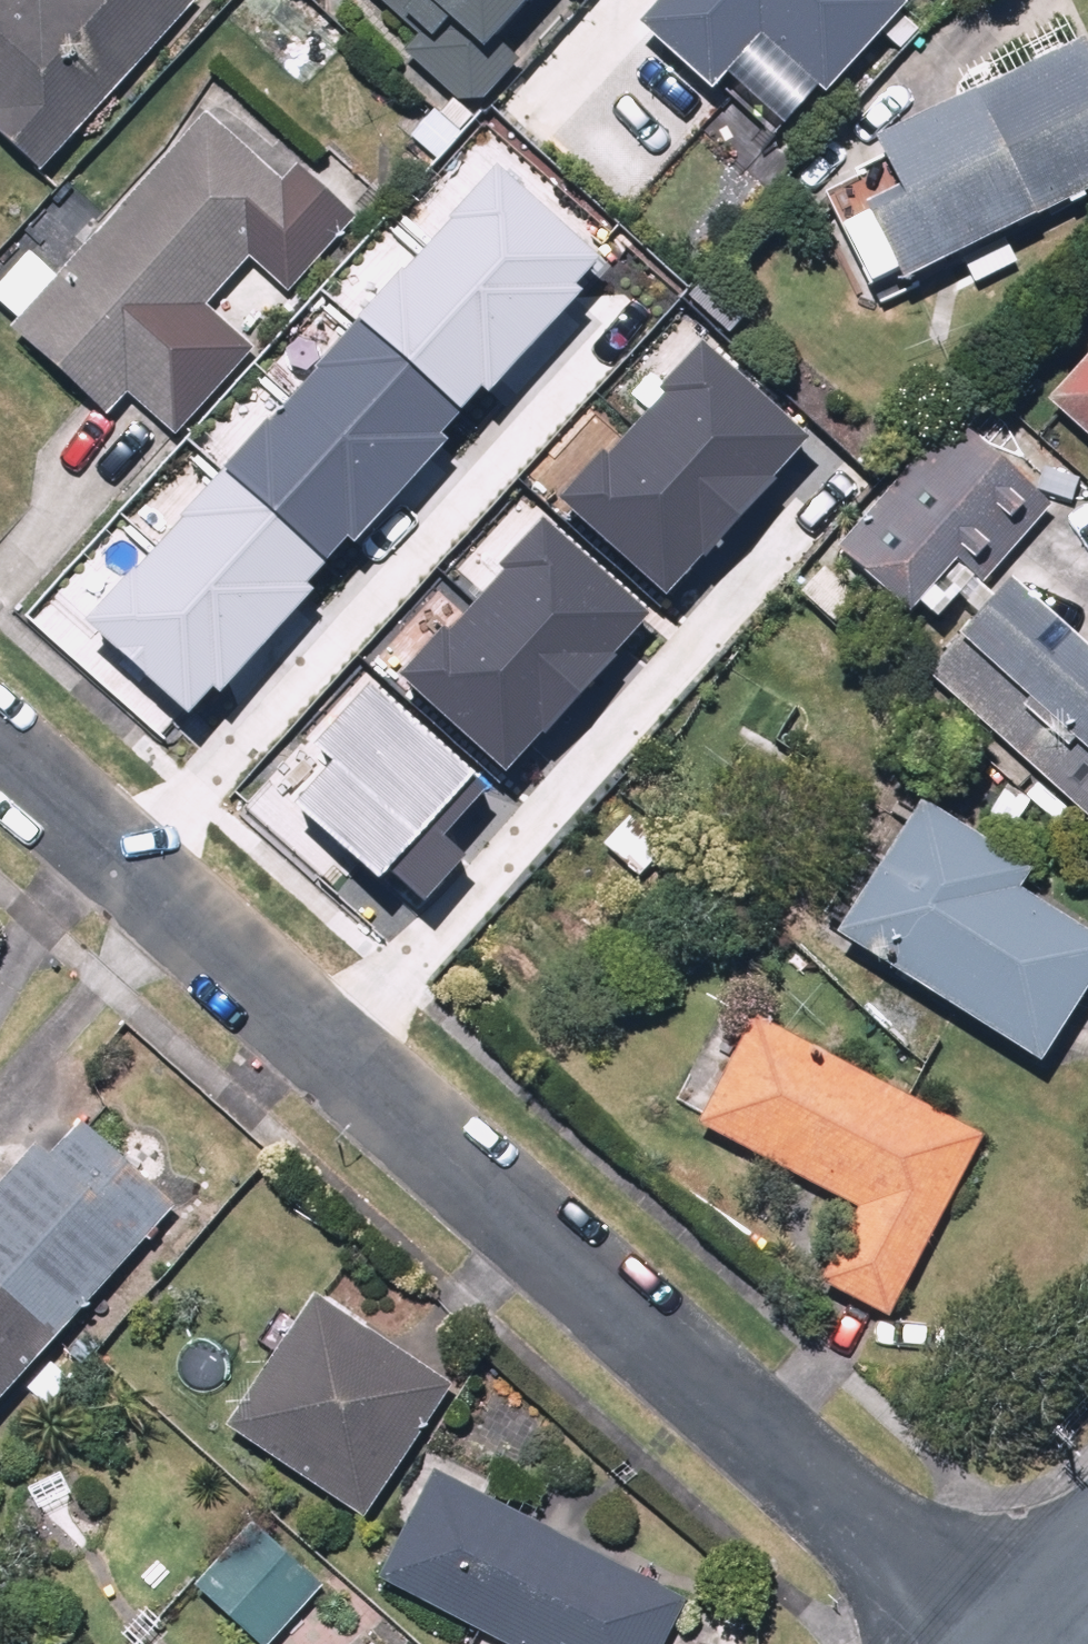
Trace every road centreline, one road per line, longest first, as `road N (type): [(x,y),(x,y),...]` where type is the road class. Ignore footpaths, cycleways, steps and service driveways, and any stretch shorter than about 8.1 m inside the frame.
road 1 (residential): [(981,1643),(0,754)]

